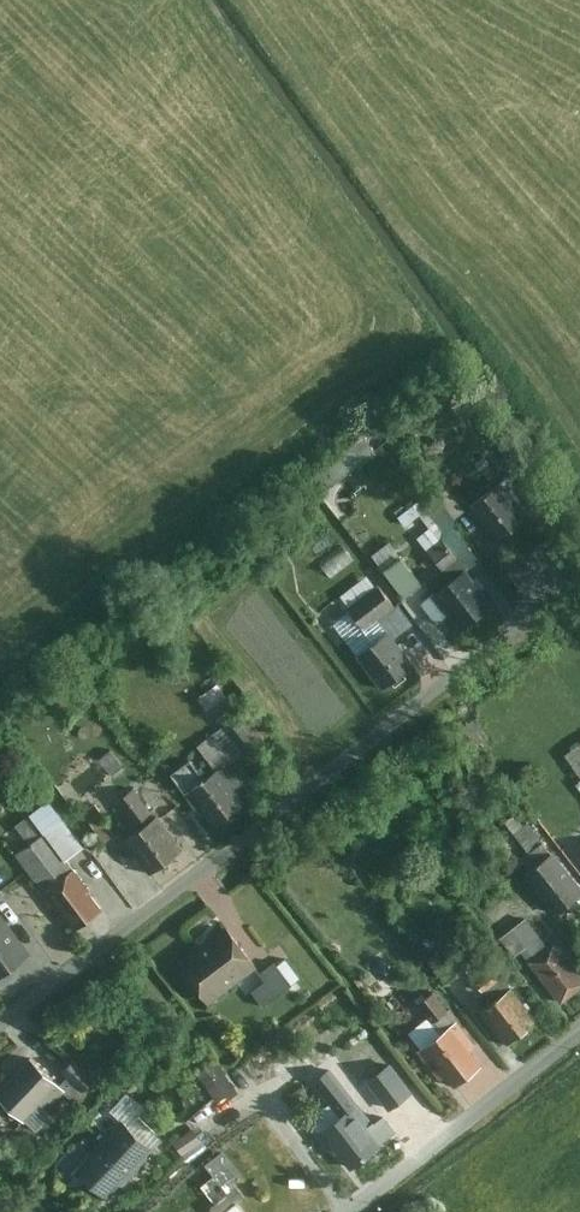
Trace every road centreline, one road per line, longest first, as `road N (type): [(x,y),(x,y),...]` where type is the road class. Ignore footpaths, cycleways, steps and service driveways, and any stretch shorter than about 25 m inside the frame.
road 1 (residential): [(0,1026),(536,617)]
road 2 (residential): [(354,1211),(579,1033)]

